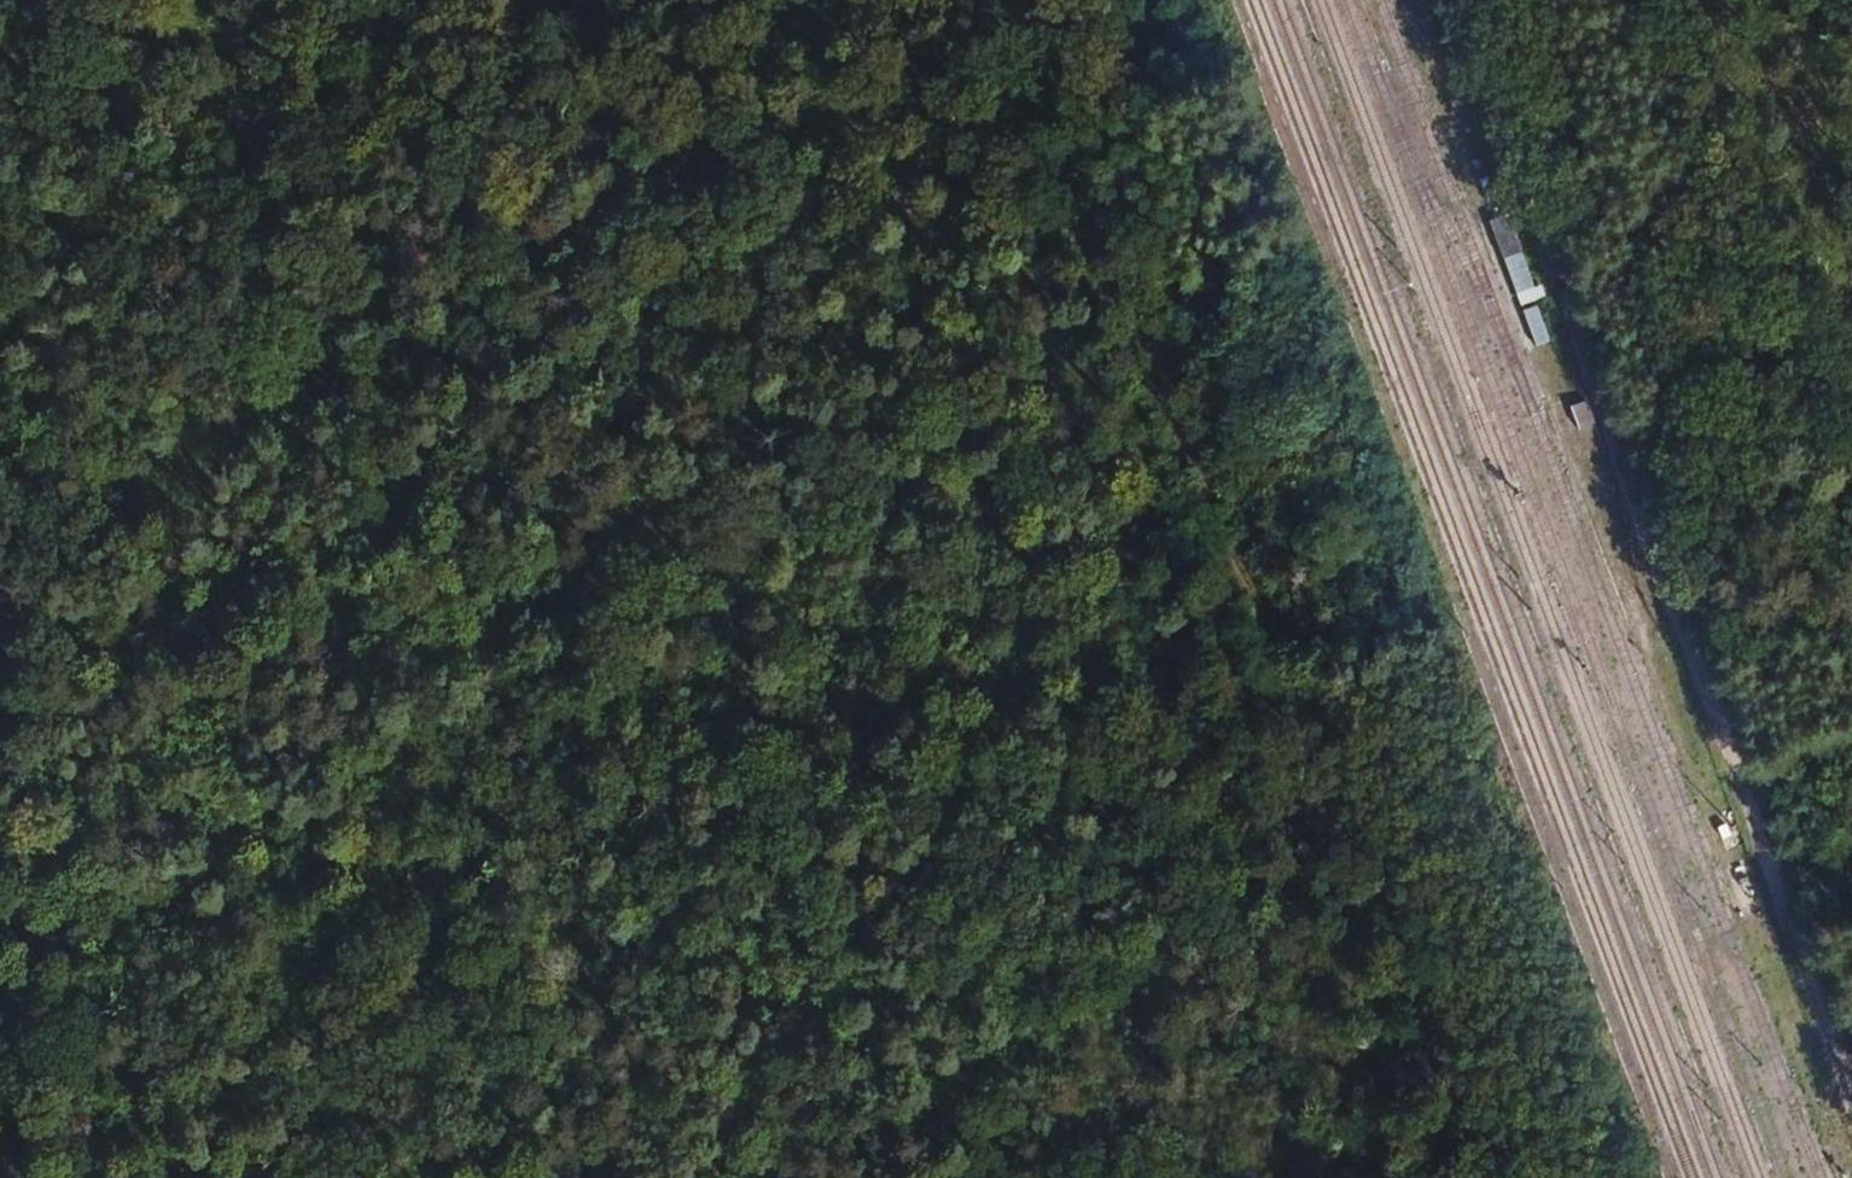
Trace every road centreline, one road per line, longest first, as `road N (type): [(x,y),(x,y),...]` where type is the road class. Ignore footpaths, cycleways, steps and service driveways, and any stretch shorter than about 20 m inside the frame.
road 1 (track): [(1454,0),(1630,489),(1851,1068)]

